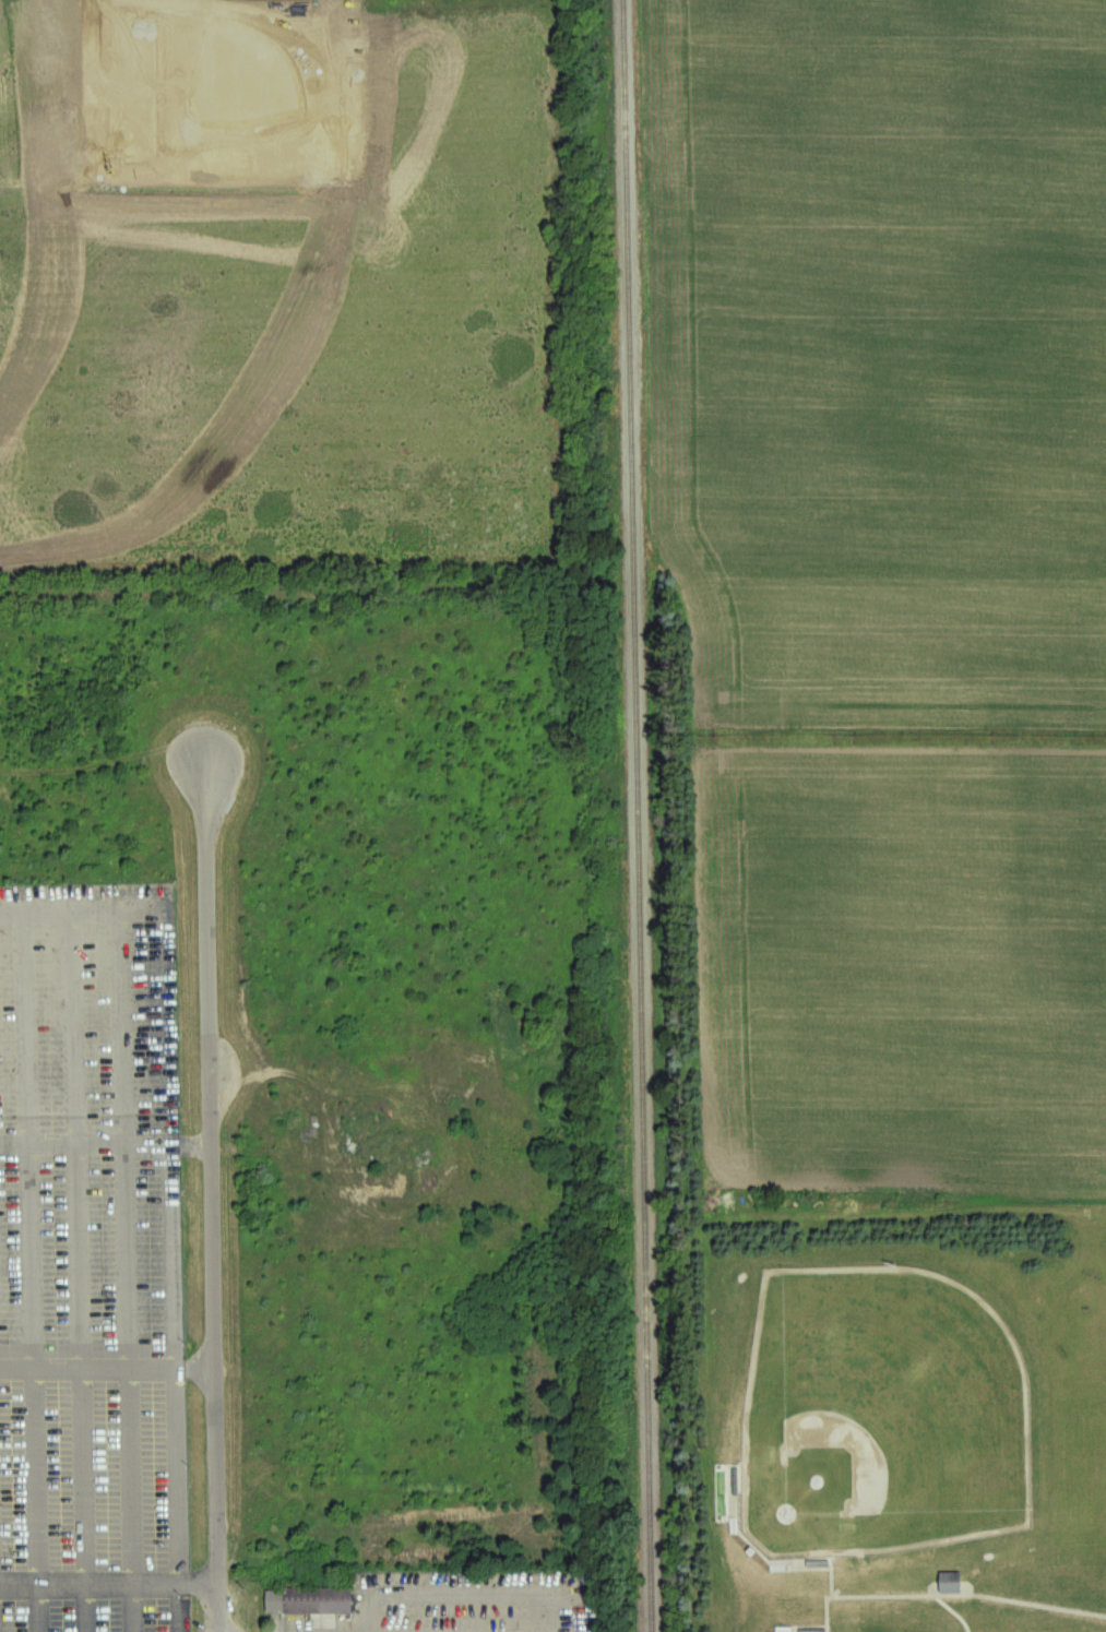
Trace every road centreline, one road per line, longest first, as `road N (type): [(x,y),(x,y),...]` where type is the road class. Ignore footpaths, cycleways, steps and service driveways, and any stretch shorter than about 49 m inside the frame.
road 1 (residential): [(225,1631),(205,767)]

